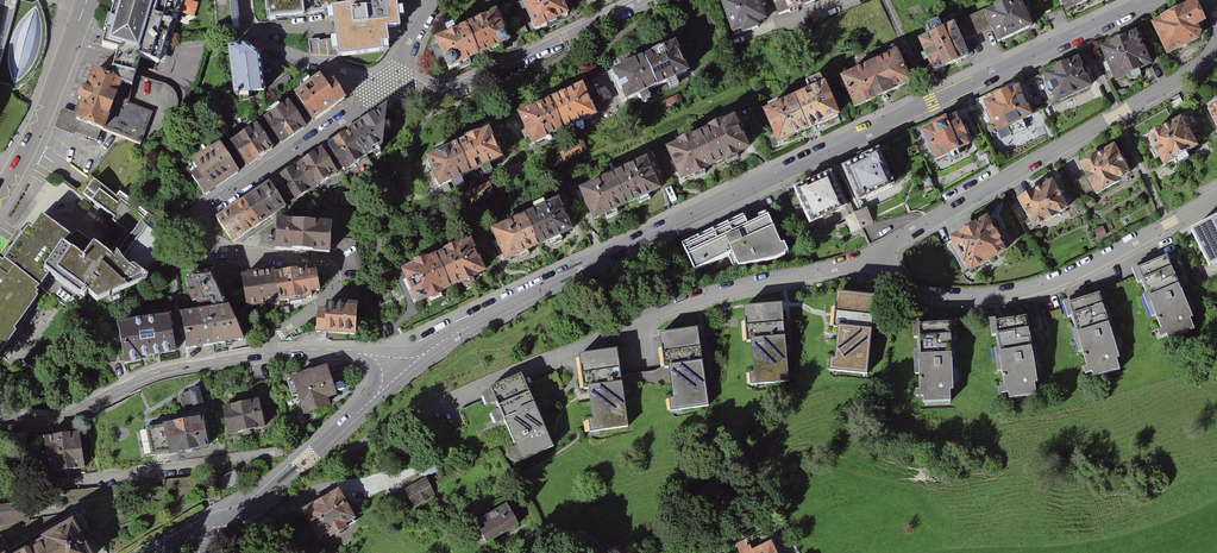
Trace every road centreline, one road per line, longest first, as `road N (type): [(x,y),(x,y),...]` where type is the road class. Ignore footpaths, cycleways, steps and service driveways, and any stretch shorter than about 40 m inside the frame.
road 1 (residential): [(402,372),(469,326),(1148,0)]
road 2 (residential): [(383,87),(205,211),(203,239),(217,251),(331,271),(331,291),(272,340),(264,356)]
road 3 (residential): [(427,408),(697,298),(876,255)]
road 4 (residential): [(876,255),(1195,70),(1216,37)]
road 5 (residential): [(1216,198),(1072,273),(996,295),(920,292),(876,255)]
road 6 (residential): [(0,492),(283,452),(306,461)]
road 7 (residential): [(654,0),(469,85),(383,87)]
road 8 (residential): [(0,417),(56,422),(161,374),(264,356)]
road 9 (residential): [(87,0),(0,201)]
road 10 (residential): [(246,0),(261,43),(383,87)]
road 11 (residential): [(264,356),(358,354),(402,372)]
road 12 (residential): [(402,372),(306,461)]

